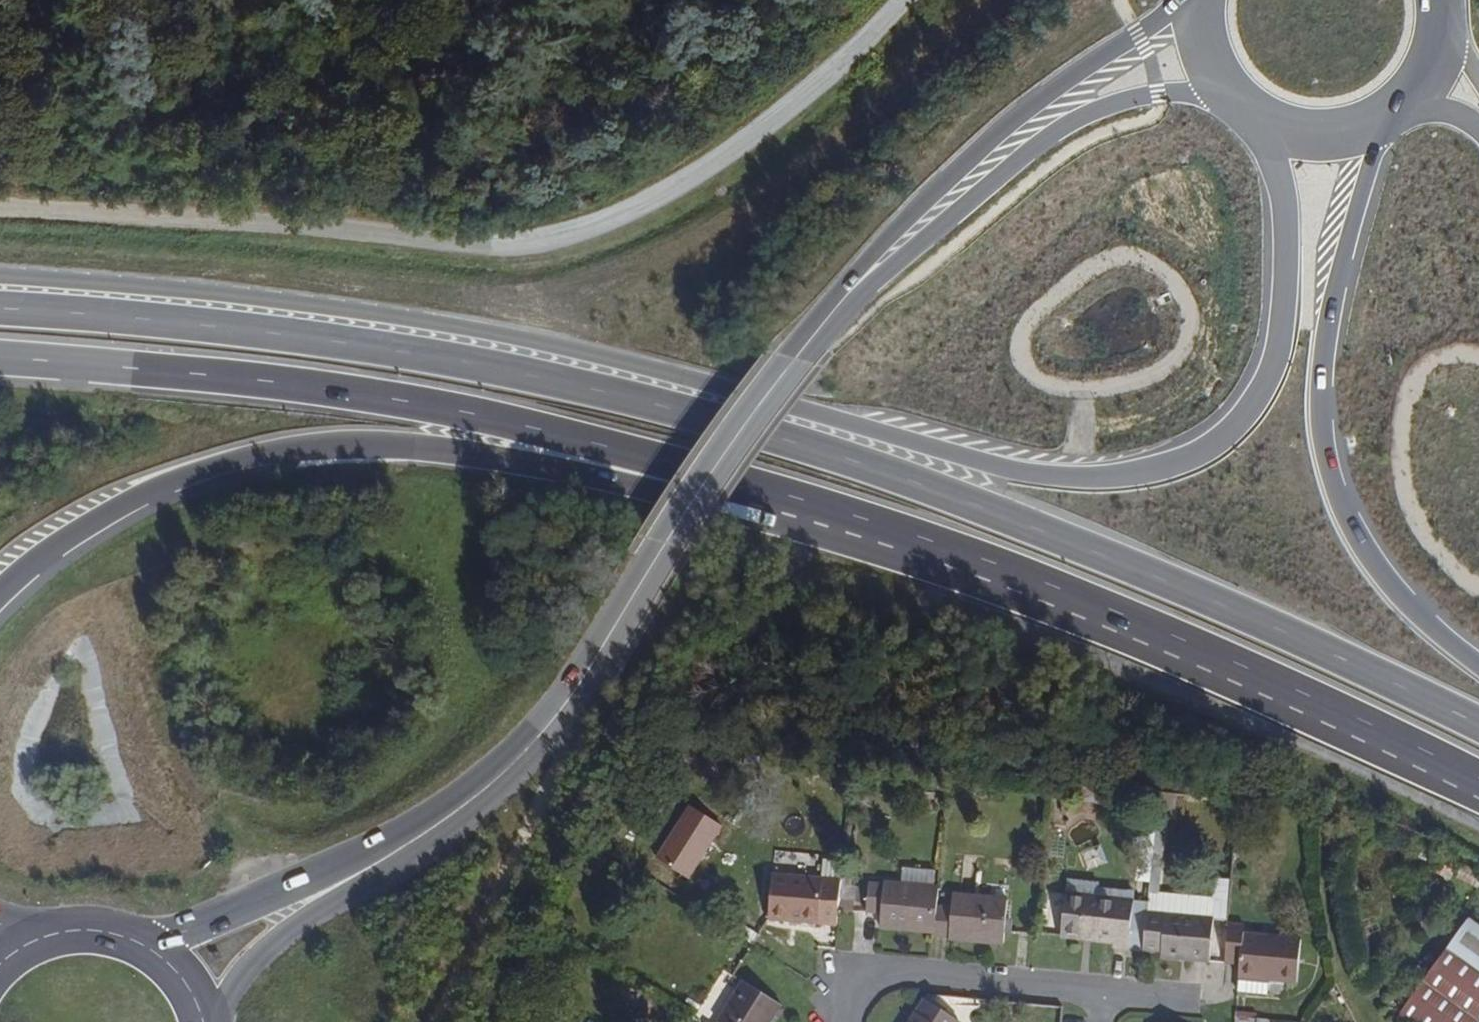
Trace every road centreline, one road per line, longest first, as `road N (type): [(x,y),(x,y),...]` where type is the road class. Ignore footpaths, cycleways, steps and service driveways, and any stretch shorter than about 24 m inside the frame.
road 1 (trunk): [(1267,126),(1286,293),(1262,393),(1205,453),(1161,470),(1109,477),(1048,478),(983,464),(727,387),(474,329),(218,293),(0,276)]
road 2 (trunk): [(1478,725),(983,506),(722,420),(337,341),(0,308)]
road 3 (trunk): [(0,592),(50,551),(139,497),(220,465),(325,443),(461,447),(750,512),(792,499)]
road 4 (trunk): [(0,358),(398,400),(658,454),(792,499)]
road 5 (trunk): [(792,499),(1075,597),(1478,782)]
road 6 (trunk): [(1478,657),(1370,555),(1339,495),(1324,439),(1324,350),(1379,122)]
road 7 (primary): [(664,547),(538,738),(429,831)]
road 8 (primary): [(429,831),(176,935),(132,937)]
road 9 (primary): [(1190,0),(1046,95),(964,183)]
road 10 (primary): [(214,1021),(249,964),(429,831)]
road 11 (residential): [(848,1021),(850,999),(879,975),(1103,997)]
road 12 (primary): [(964,183),(1107,107),(1158,92),(1227,99)]
road 13 (primary): [(964,183),(873,268),(794,363)]
road 14 (primary): [(664,547),(794,363)]
road 15 (track): [(1373,1021),(1343,931),(1336,811)]

